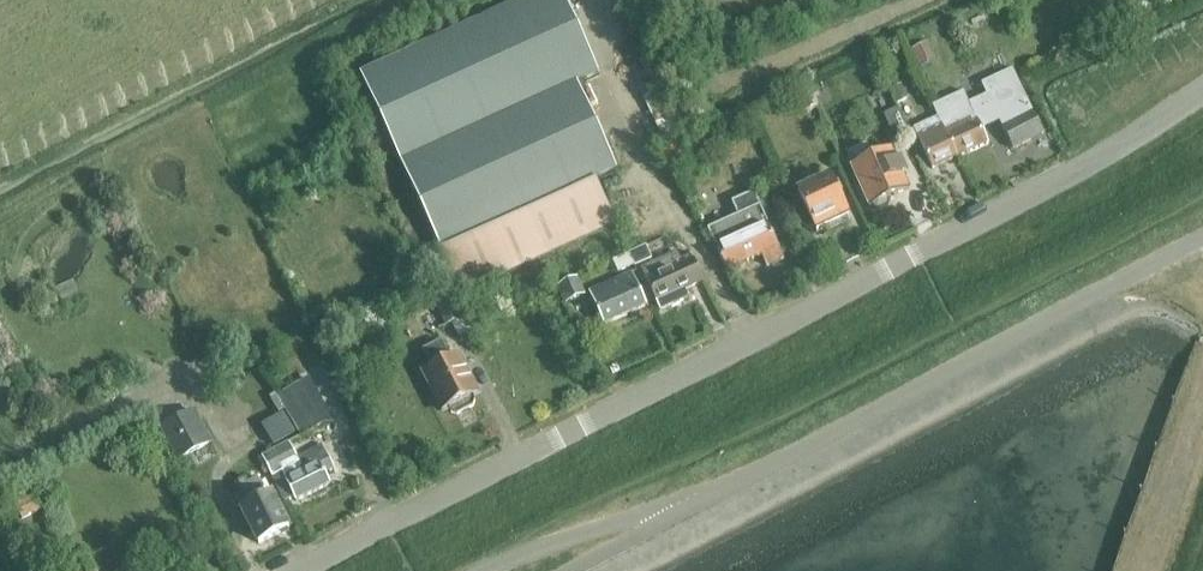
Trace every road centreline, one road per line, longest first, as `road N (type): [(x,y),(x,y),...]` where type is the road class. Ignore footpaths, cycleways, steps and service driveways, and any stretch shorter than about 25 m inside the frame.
road 1 (unclassified): [(288,570),(899,262),(1202,95)]
road 2 (unclassified): [(721,494),(1202,238)]
road 3 (unclassified): [(490,570),(540,548),(721,494)]
road 4 (track): [(1145,570),(1202,387)]
road 5 (unclassified): [(721,494),(572,570)]

